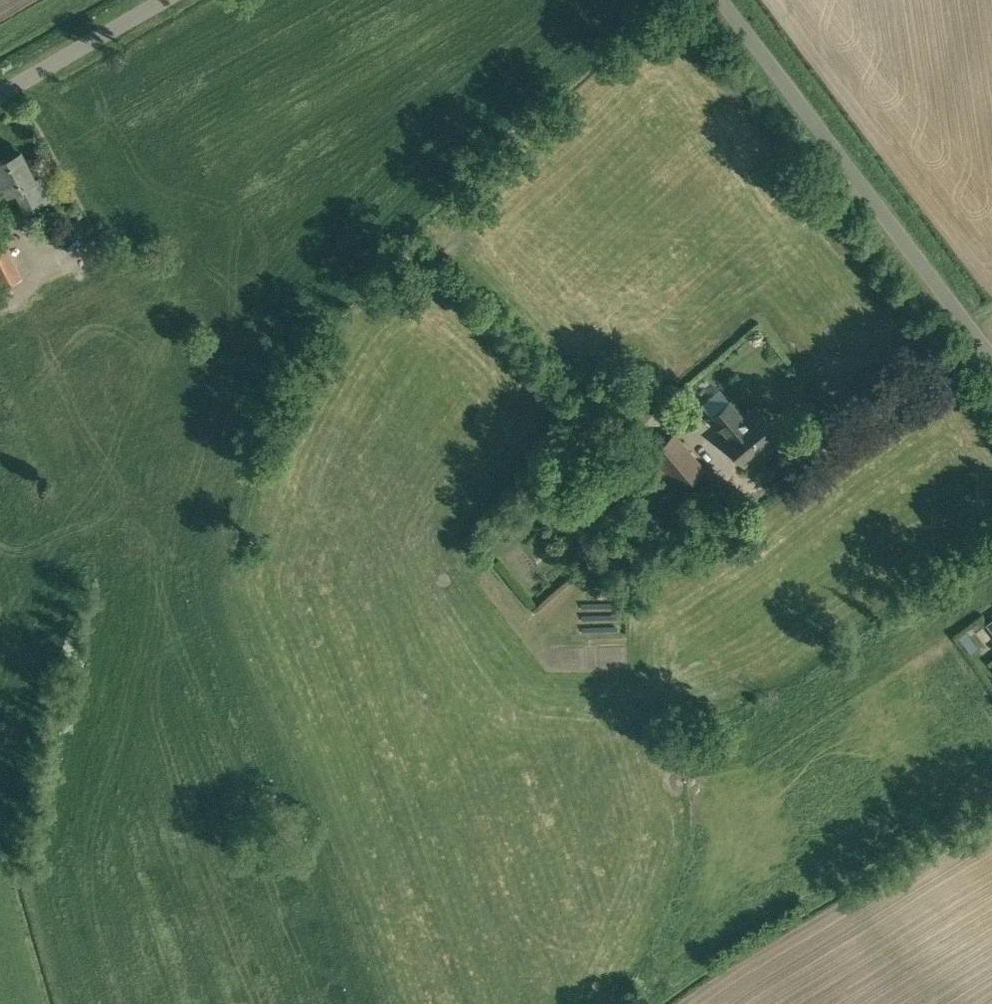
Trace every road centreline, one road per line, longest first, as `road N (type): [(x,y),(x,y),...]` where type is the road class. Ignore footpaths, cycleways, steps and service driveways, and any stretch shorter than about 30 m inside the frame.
road 1 (unclassified): [(991,355),(726,0)]
road 2 (unclassified): [(0,92),(160,0)]

